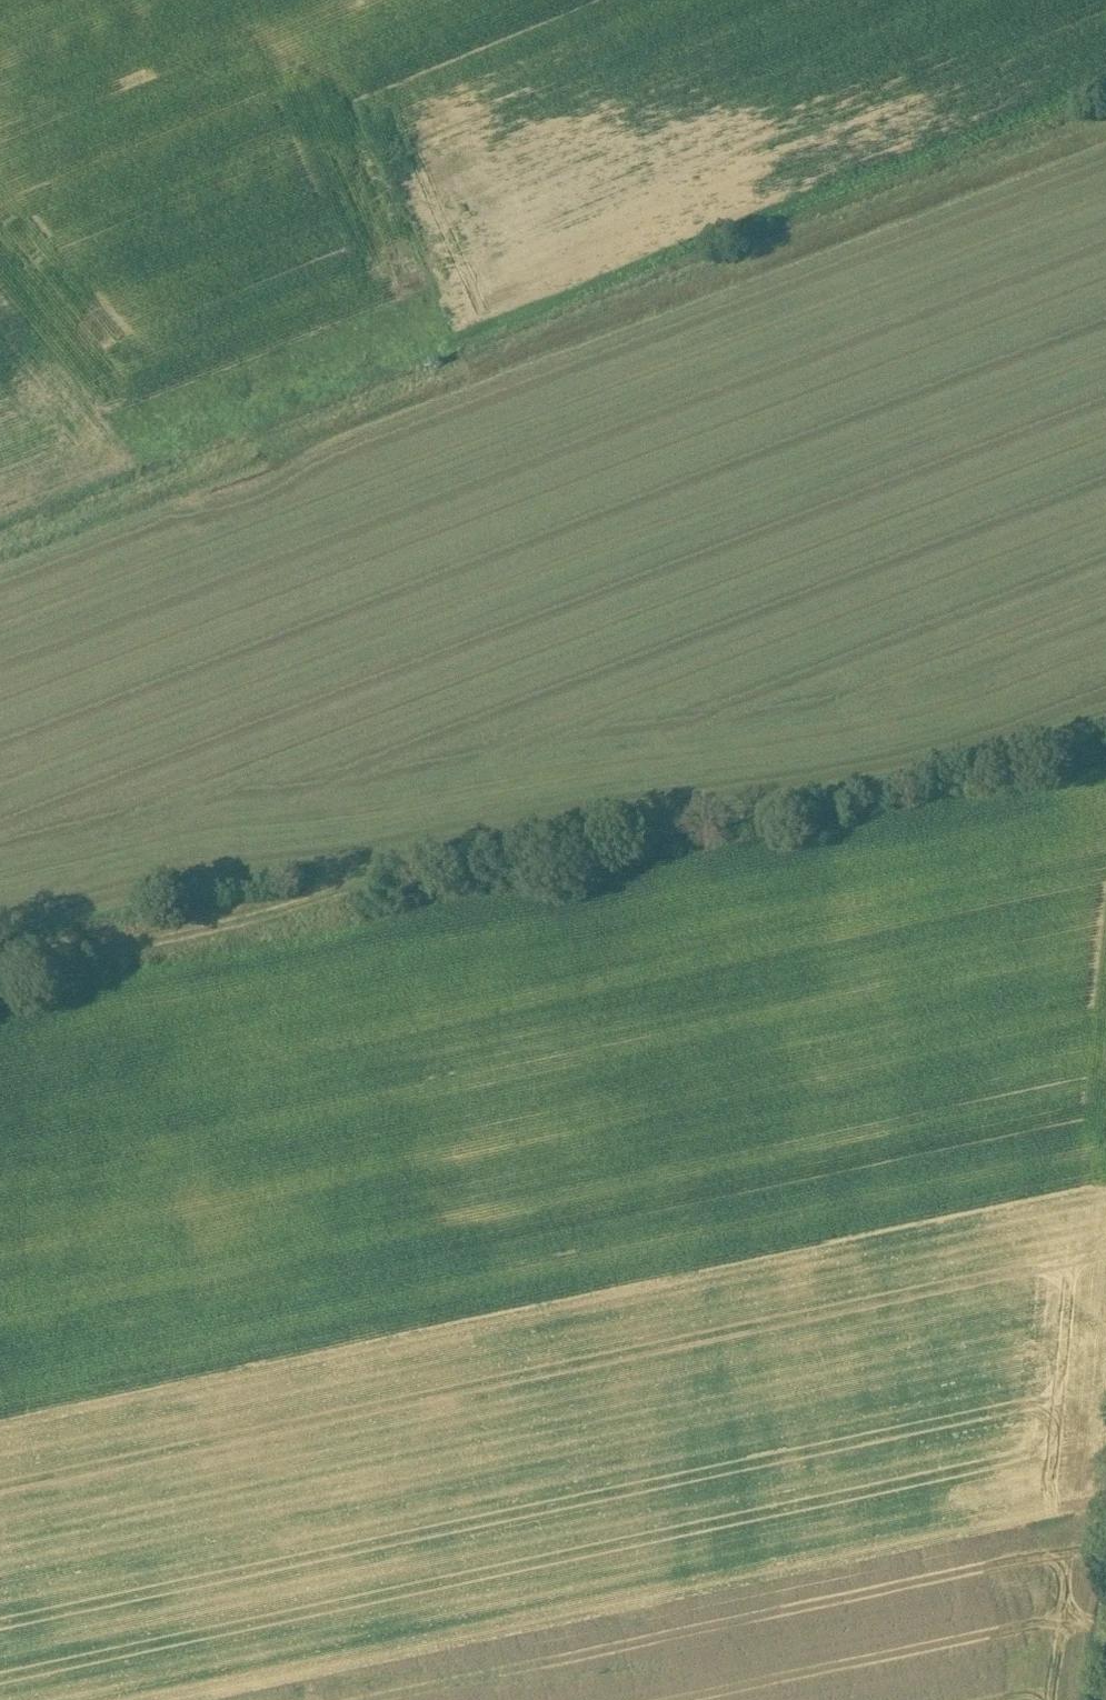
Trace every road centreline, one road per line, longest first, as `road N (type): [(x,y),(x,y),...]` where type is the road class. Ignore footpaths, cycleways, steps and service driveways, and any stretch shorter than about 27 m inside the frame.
road 1 (track): [(1105,723),(883,789),(480,854),(154,944),(0,966)]

